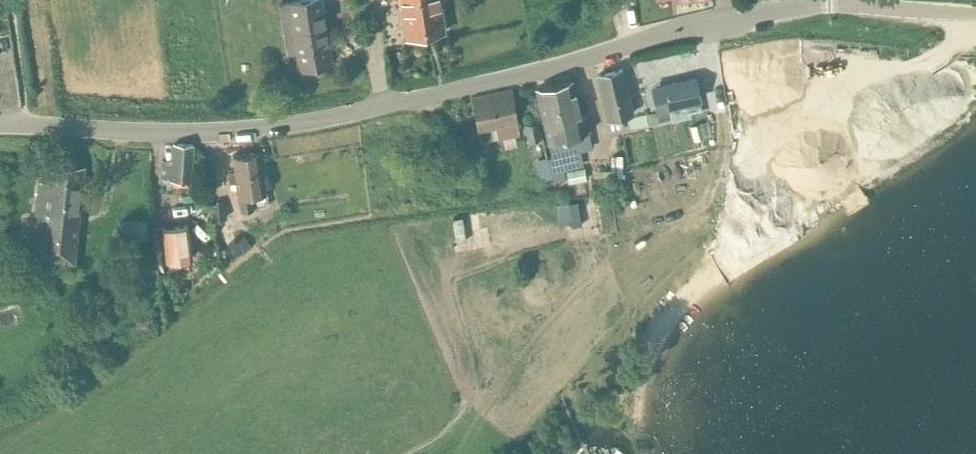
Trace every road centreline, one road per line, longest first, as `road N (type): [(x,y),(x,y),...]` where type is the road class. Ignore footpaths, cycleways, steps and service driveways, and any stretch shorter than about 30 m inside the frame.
road 1 (tertiary): [(0,128),(195,137),(271,129),(788,8),(975,17)]

